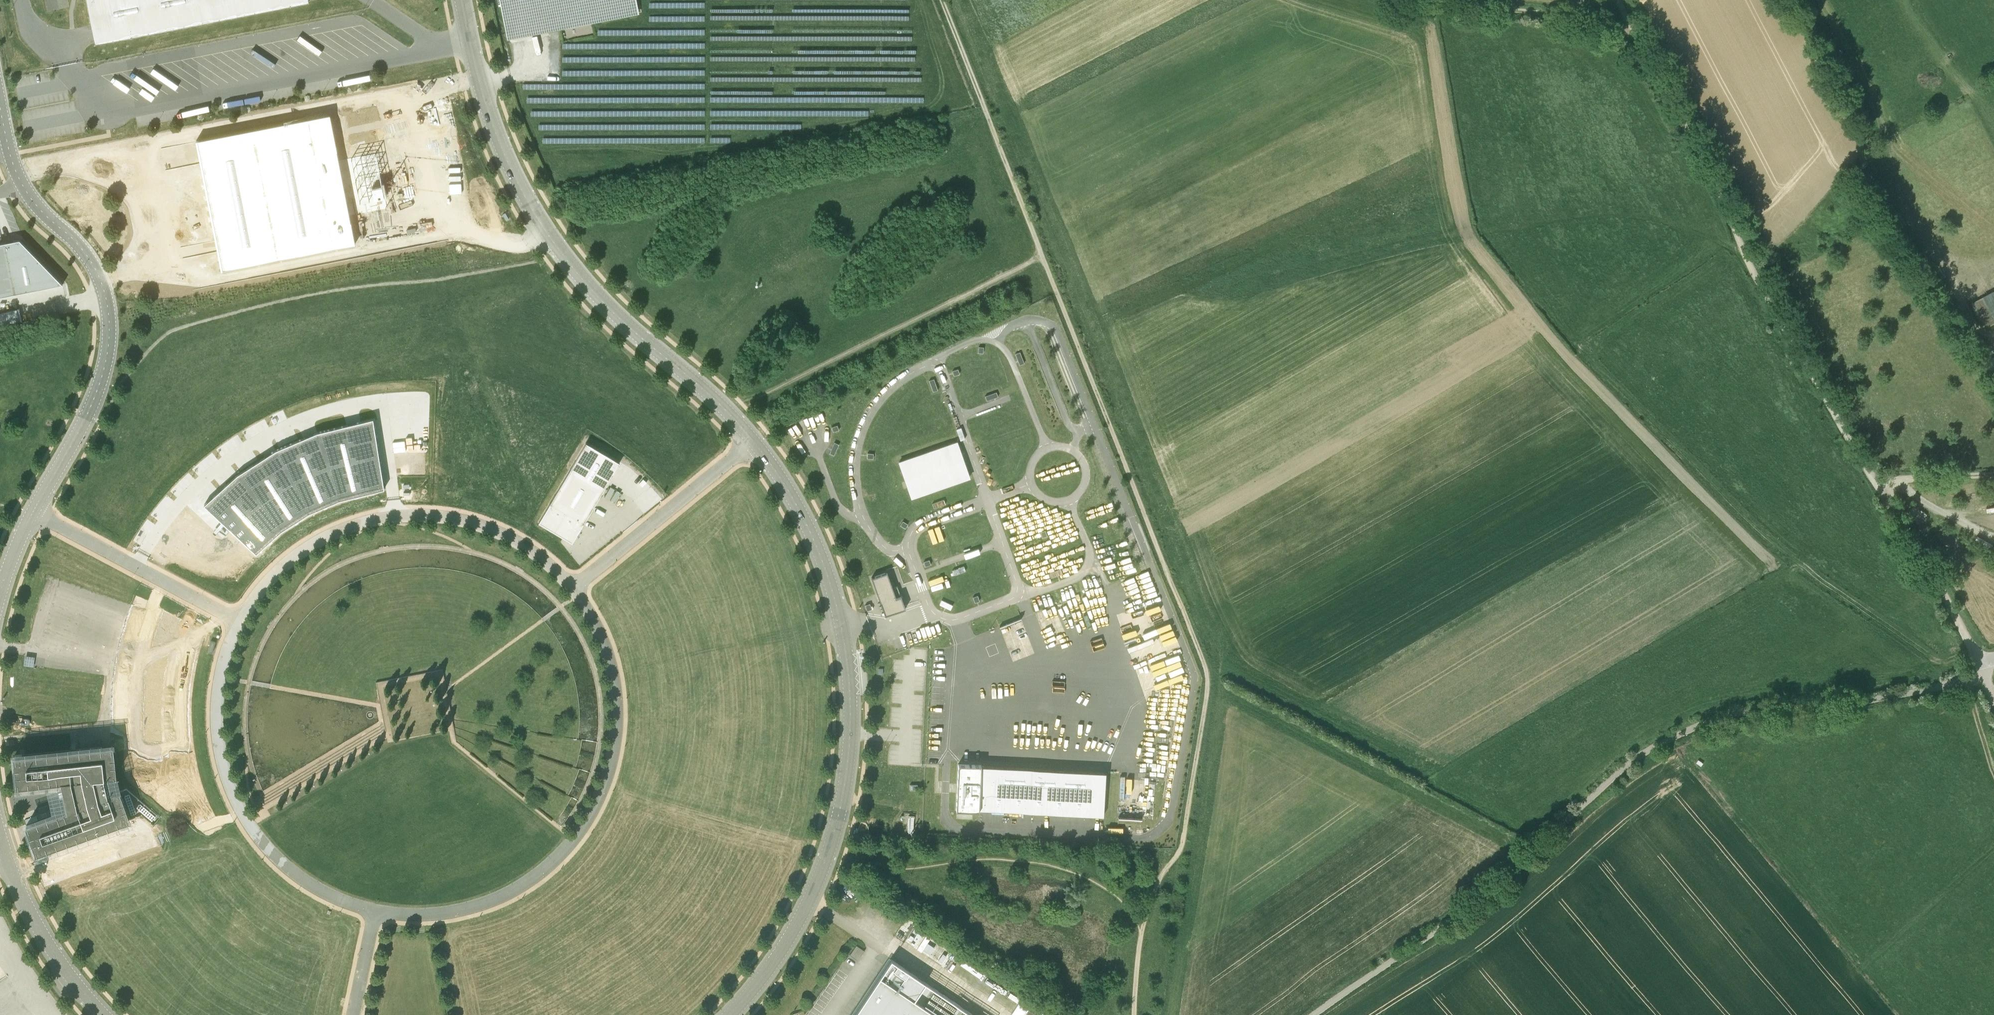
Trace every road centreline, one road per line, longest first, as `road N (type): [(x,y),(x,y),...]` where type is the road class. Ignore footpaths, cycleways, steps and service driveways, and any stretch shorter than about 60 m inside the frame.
road 1 (track): [(1134,1014),(1141,934),(1186,827),(1205,665),(942,0)]
road 2 (residential): [(1984,665),(1962,680),(1890,698),(1742,710),(1662,743),(1543,847),(1312,1014)]
road 3 (track): [(1984,665),(1781,321),(1642,34)]
road 4 (tertiary): [(729,1014),(811,900),(832,850),(851,751),(848,655),(827,567),(810,526),(755,442)]
road 5 (tertiary): [(755,442),(598,297),(542,226),(490,130),(459,0)]
road 6 (unclassified): [(948,759),(951,826),(1108,838),(1160,829),(1172,810),(1193,669),(1158,582)]
road 7 (unclassified): [(374,911),(429,915),(506,895),(573,843),(591,816),(606,786),(619,718),(606,646),(575,586)]
road 8 (unclassified): [(0,108),(18,179),(89,260),(109,315),(100,384),(32,513)]
road 9 (unclassified): [(575,586),(543,557),(471,521),(388,516),(311,543),(278,569),(240,621)]
road 10 (unclassified): [(240,621),(217,704),(226,776),(242,817),(305,880),(374,911)]
road 11 (track): [(1042,256),(728,412)]
road 12 (track): [(1160,878),(1132,894),(1013,860),(910,868),(844,857)]
road 13 (unclassified): [(240,621),(32,513)]
road 14 (unclassified): [(575,586),(755,442)]
road 15 (track): [(1642,34),(1420,0)]
road 16 (unclassified): [(935,365),(903,377),(865,421),(855,465),(864,519)]
road 17 (unclassified): [(1158,582),(1095,424)]
road 18 (unclassified): [(987,501),(935,365)]
road 19 (track): [(1993,543),(1914,495),(1873,482)]
road 20 (unclassified): [(105,1014),(71,978),(27,906)]
road 21 (unclassified): [(1095,424),(1057,327),(1028,322)]
road 22 (unclassified): [(992,341),(1010,358),(1047,449)]
road 23 (unclassified): [(1081,430),(1069,423),(1028,322)]

